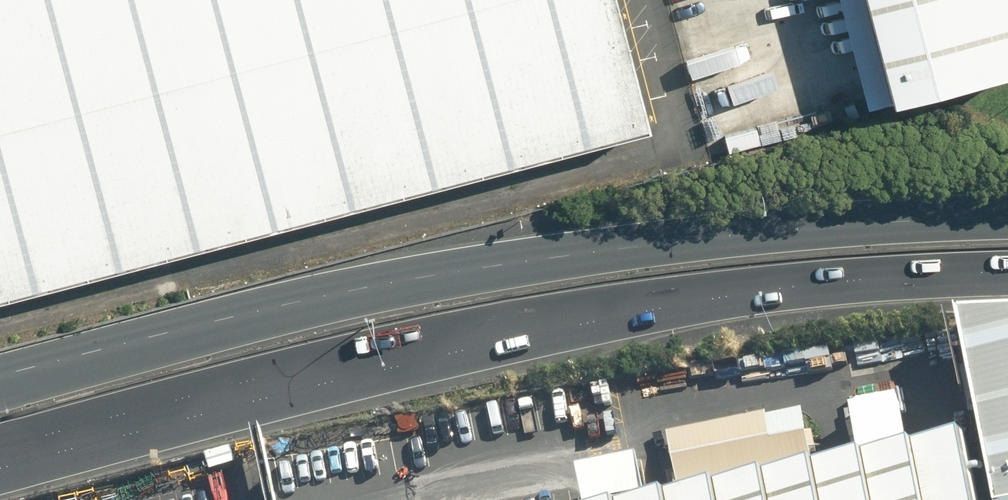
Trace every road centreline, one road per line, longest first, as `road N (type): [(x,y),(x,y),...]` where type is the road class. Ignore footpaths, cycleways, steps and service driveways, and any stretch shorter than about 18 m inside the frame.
road 1 (primary): [(1007,275),(803,282),(697,298),(287,384),(0,462)]
road 2 (primary): [(0,385),(335,297),(490,266),(665,242),(1007,219)]

